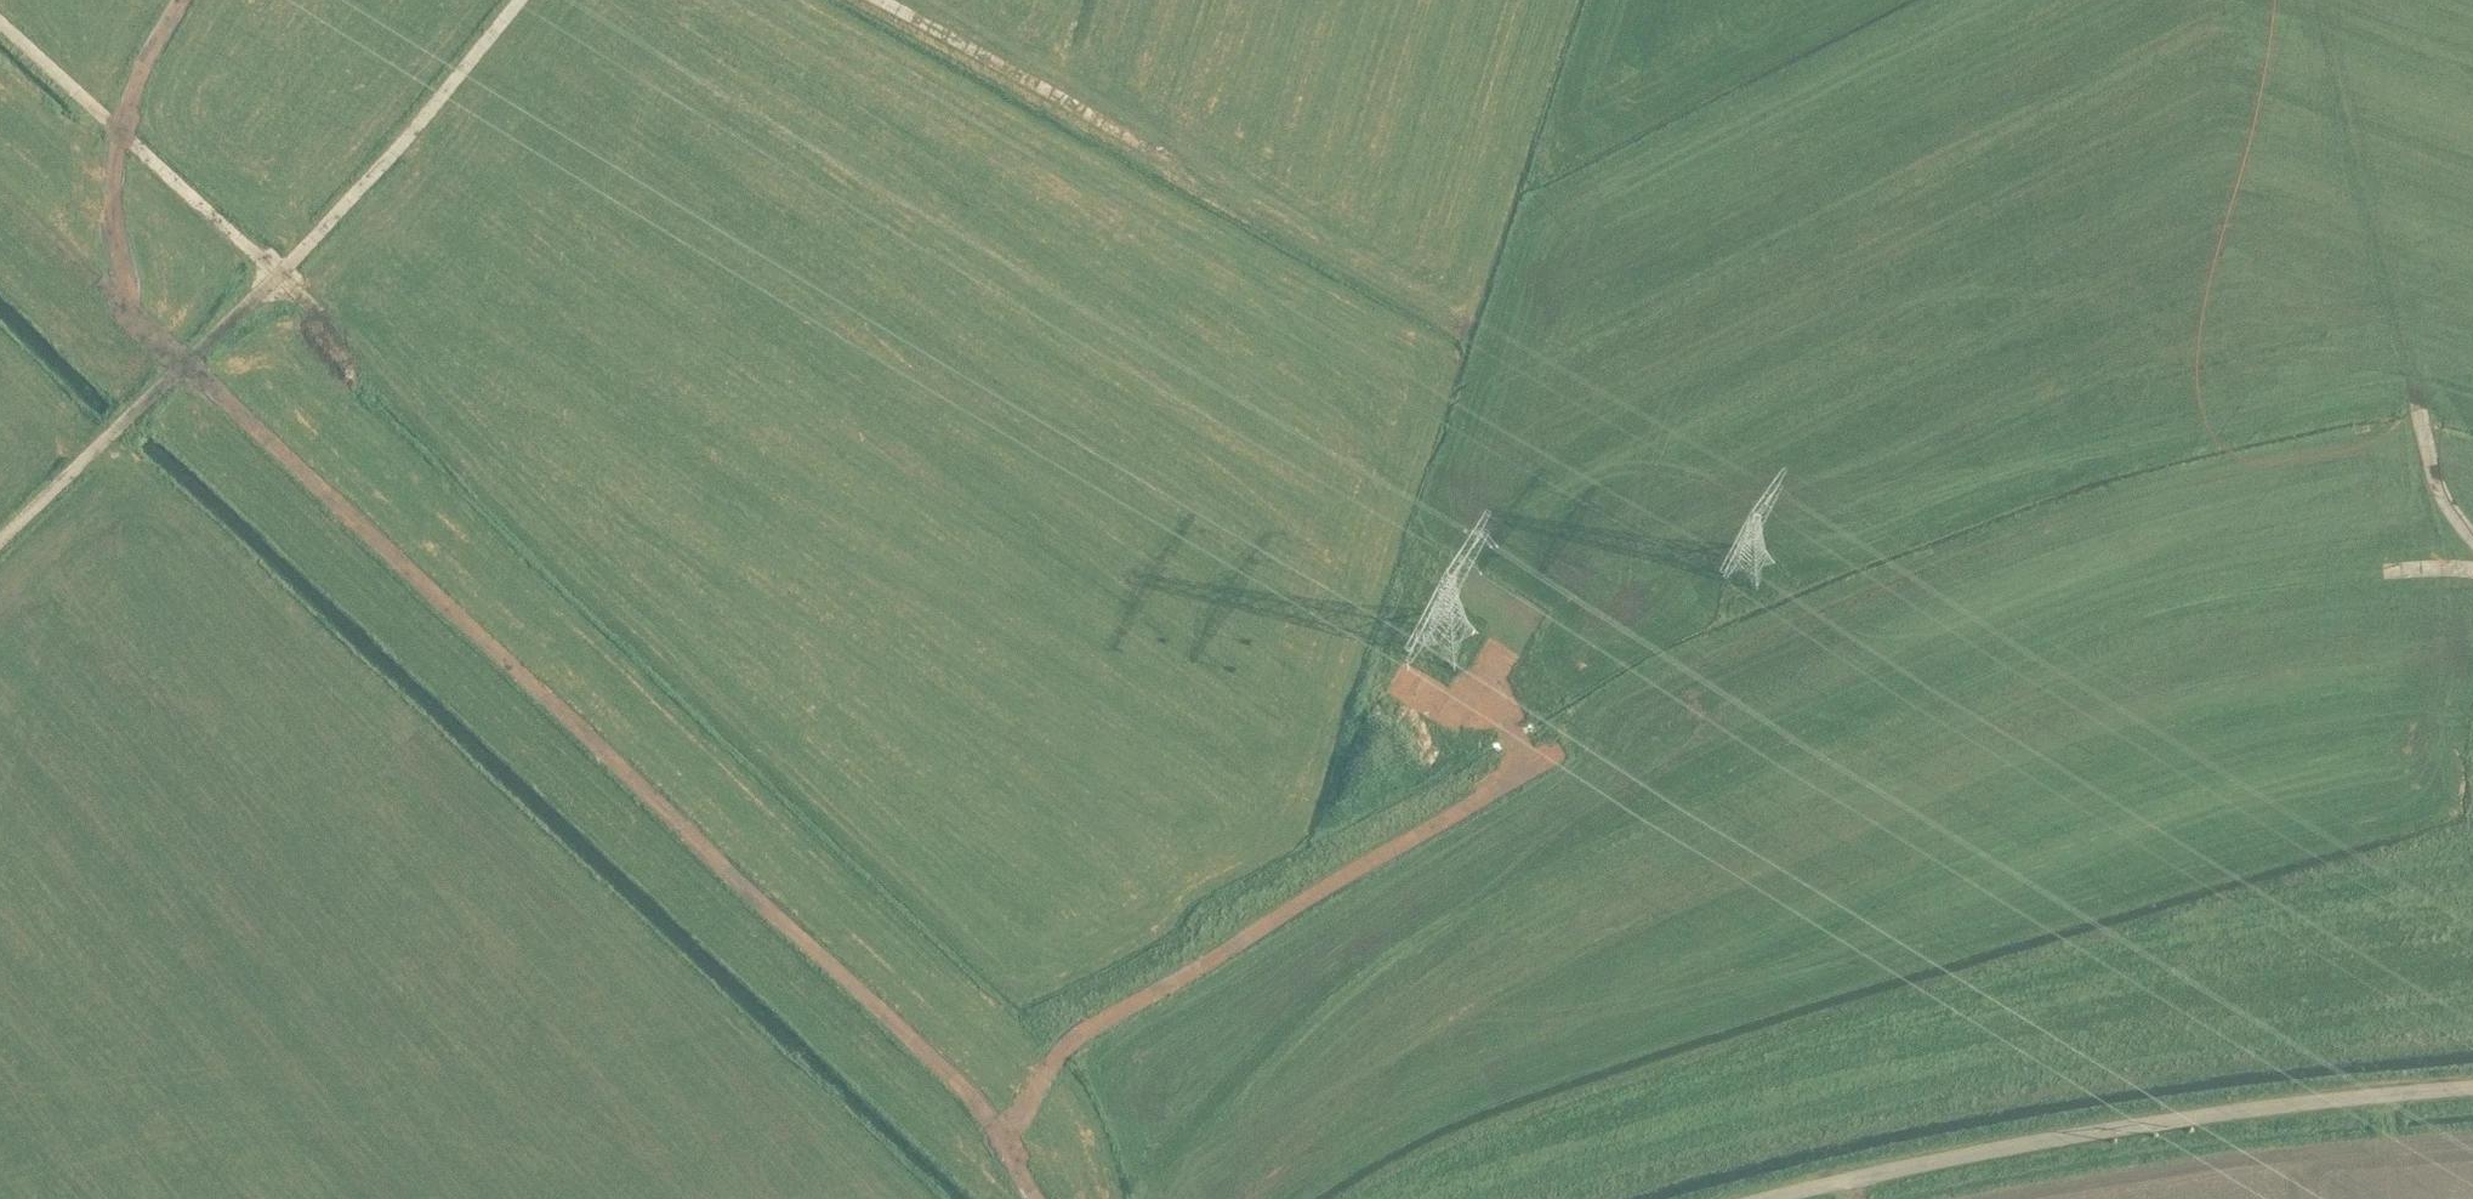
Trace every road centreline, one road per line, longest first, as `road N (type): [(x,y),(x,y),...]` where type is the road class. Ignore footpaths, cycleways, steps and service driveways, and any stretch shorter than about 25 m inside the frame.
road 1 (unclassified): [(1908,1198),(2285,1127),(2472,1111)]

